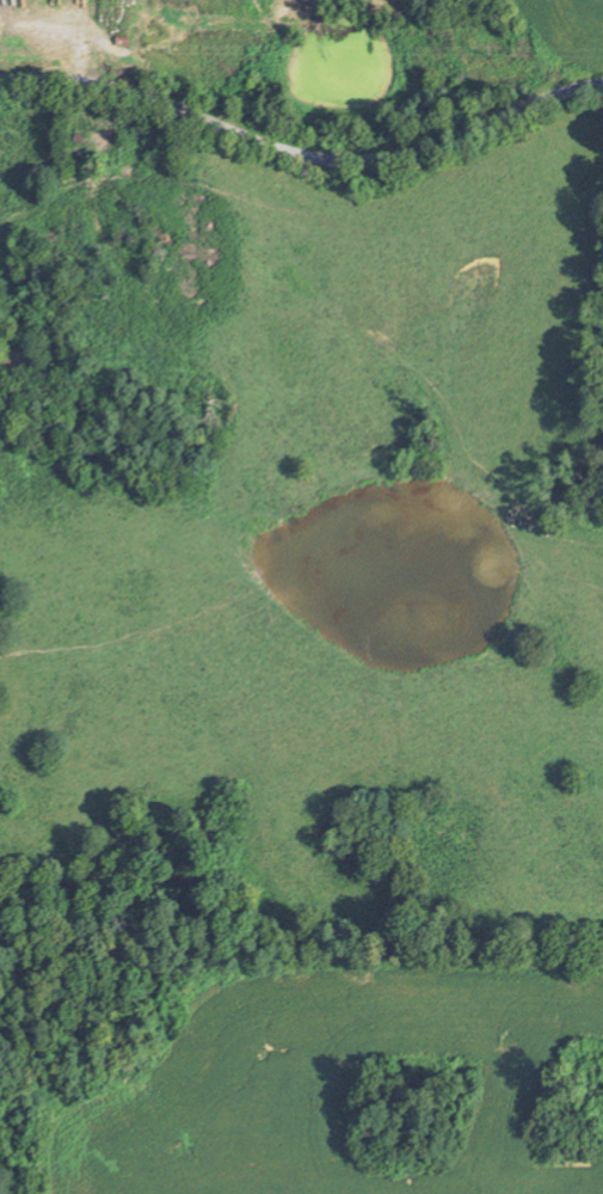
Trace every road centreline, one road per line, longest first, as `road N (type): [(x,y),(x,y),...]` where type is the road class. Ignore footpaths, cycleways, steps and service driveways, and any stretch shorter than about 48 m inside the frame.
road 1 (residential): [(0,75),(117,86),(266,141),(346,157),(424,145),(602,82)]

